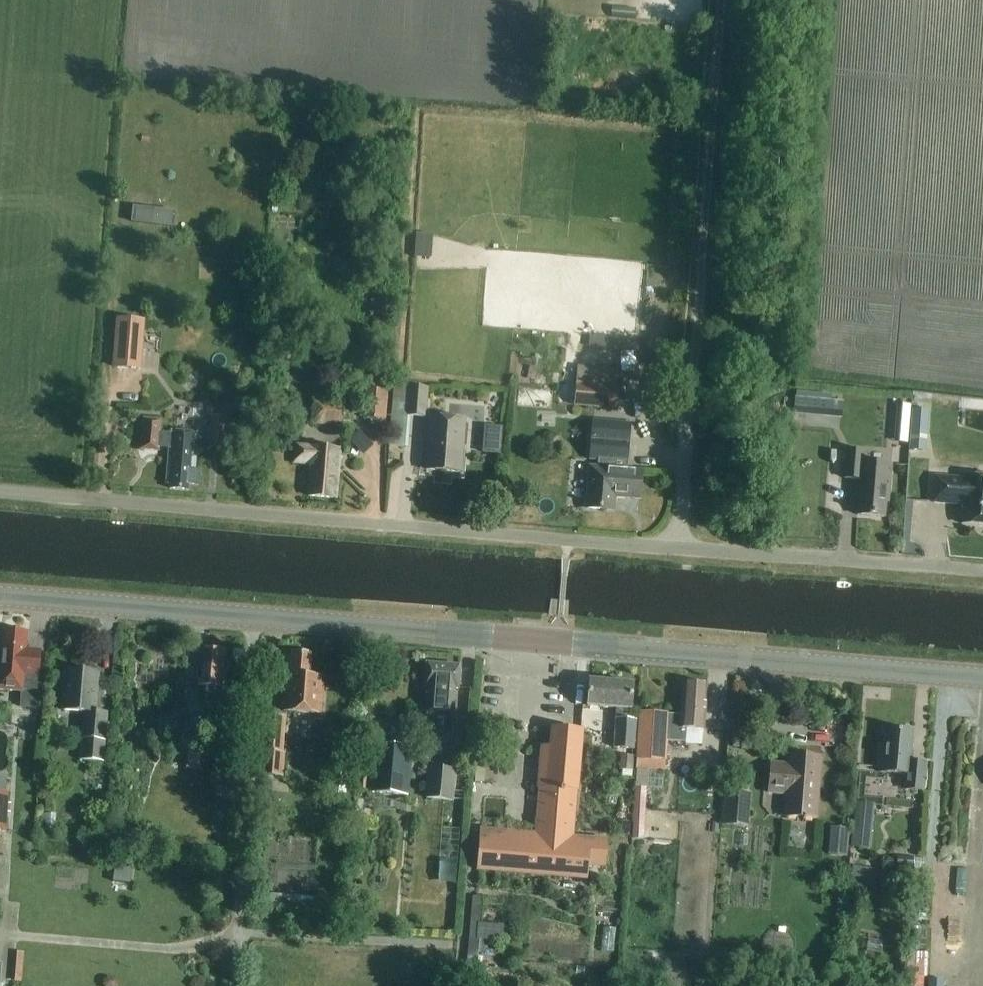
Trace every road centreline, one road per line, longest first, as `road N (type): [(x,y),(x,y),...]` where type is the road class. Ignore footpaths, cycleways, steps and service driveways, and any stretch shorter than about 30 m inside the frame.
road 1 (secondary): [(982,678),(0,597)]
road 2 (unclassified): [(678,548),(0,494)]
road 3 (track): [(688,422),(721,0)]
road 4 (unclassified): [(982,571),(678,548)]
road 5 (unclassified): [(678,548),(688,422)]

